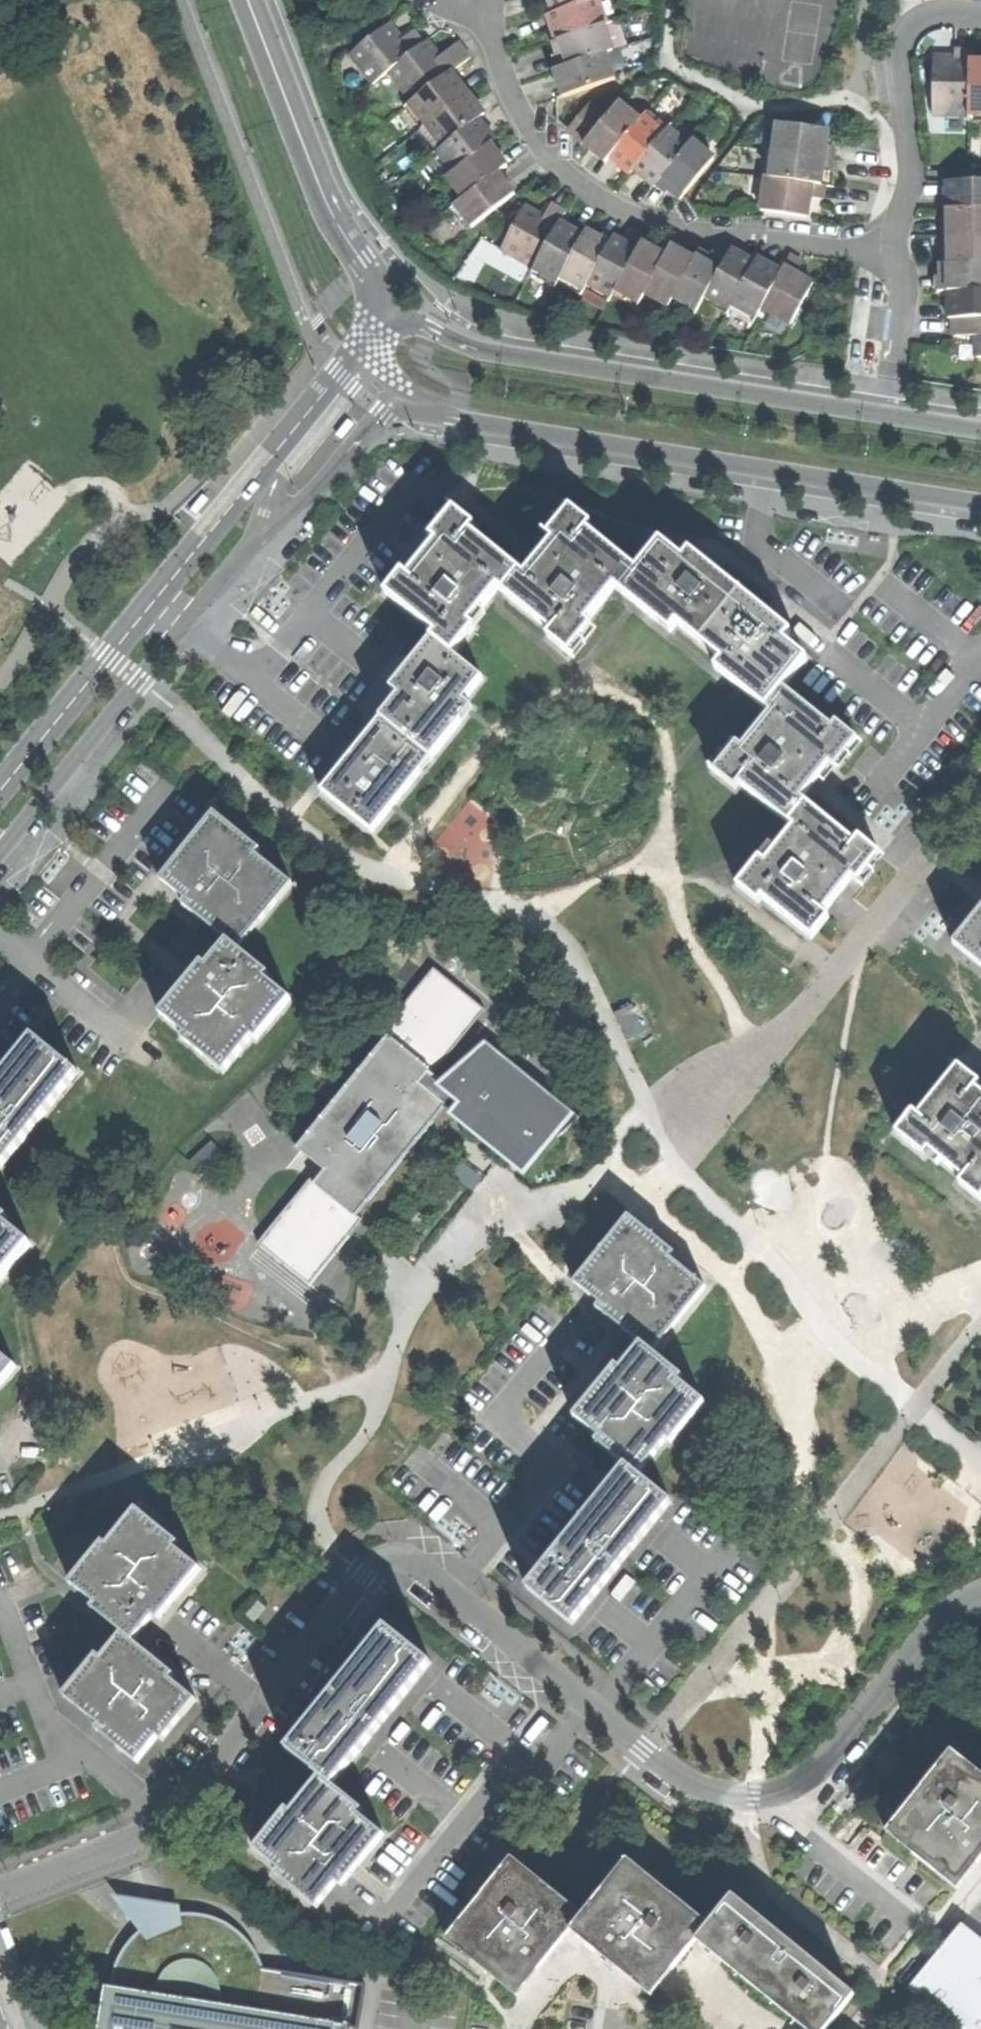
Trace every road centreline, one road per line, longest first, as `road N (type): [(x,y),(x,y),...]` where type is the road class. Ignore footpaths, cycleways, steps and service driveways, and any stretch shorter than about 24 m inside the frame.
road 1 (residential): [(0,1891),(172,1818),(364,1575),(389,1555),(418,1564),(679,1776),(731,1793),(775,1791),(821,1764),(942,1620),(980,1593)]
road 2 (tertiary): [(357,349),(0,790)]
road 3 (tertiary): [(432,411),(980,502)]
road 4 (residential): [(897,247),(672,226),(630,213),(560,165),(526,130),(472,0)]
road 5 (tertiary): [(887,412),(483,349),(384,315)]
road 6 (track): [(560,165),(443,268),(409,239),(358,152),(329,65),(338,49),(400,0)]
road 7 (tertiary): [(0,853),(257,537)]
road 8 (tertiary): [(251,0),(327,202),(370,271),(384,315)]
road 9 (residential): [(897,247),(913,174),(903,40),(937,14),(980,16)]
road 10 (tertiary): [(257,537),(392,405),(432,411)]
road 11 (tertiary): [(257,537),(274,485),(371,365)]
road 12 (residential): [(887,412),(902,285),(897,247)]

